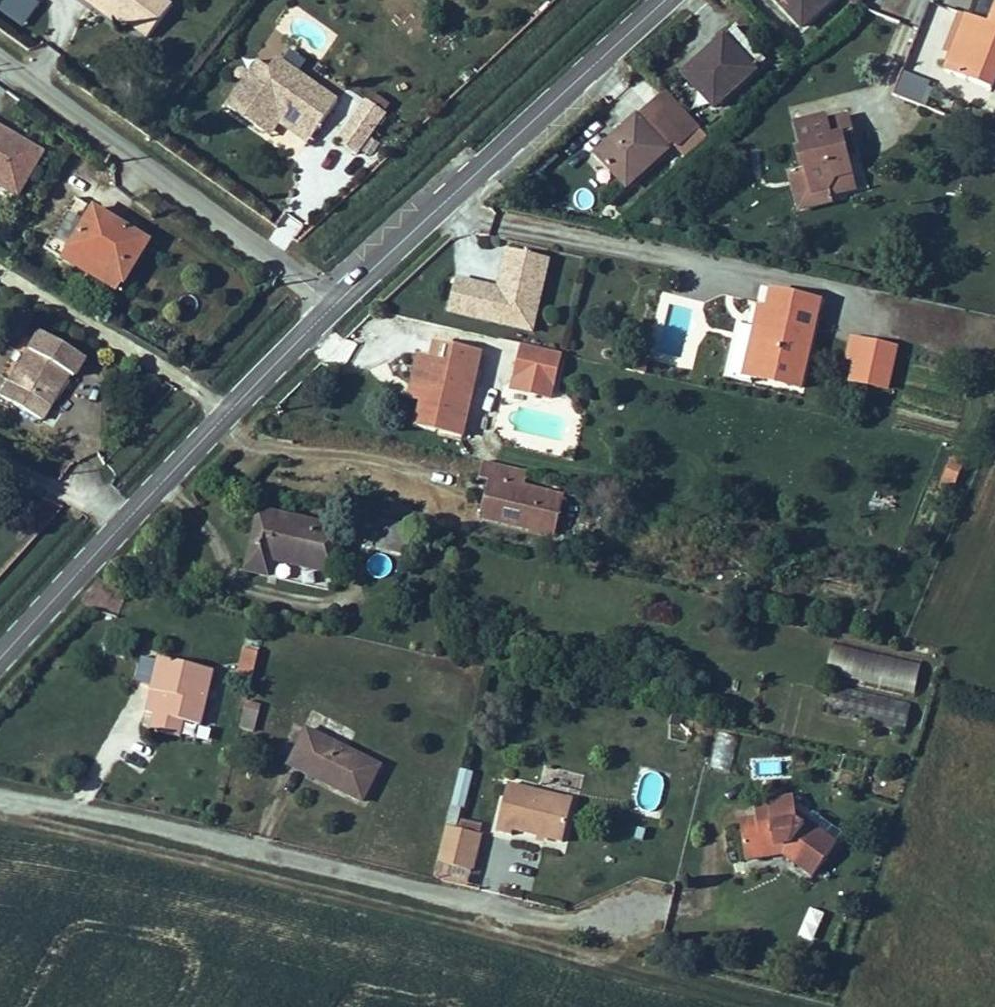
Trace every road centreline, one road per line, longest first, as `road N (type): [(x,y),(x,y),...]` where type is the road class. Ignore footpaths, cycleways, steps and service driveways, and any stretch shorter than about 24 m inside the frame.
road 1 (residential): [(0,799),(623,931)]
road 2 (secondary): [(0,657),(331,307)]
road 3 (secondary): [(331,307),(666,0)]
road 4 (residential): [(0,53),(331,307)]

